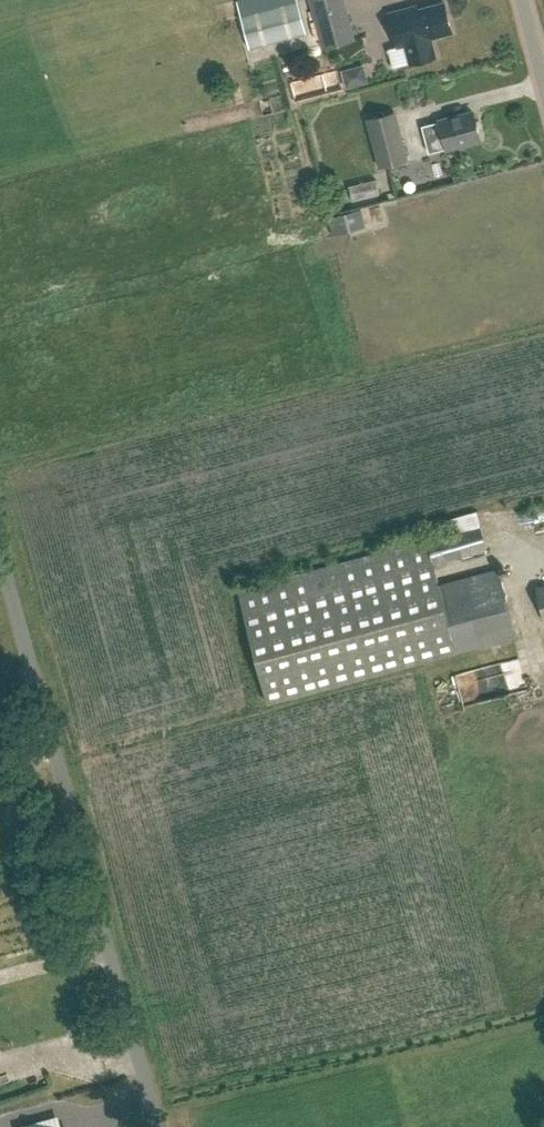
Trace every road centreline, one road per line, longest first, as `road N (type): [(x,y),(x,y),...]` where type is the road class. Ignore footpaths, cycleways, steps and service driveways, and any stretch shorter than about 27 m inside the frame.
road 1 (unclassified): [(158,1126),(0,555)]

